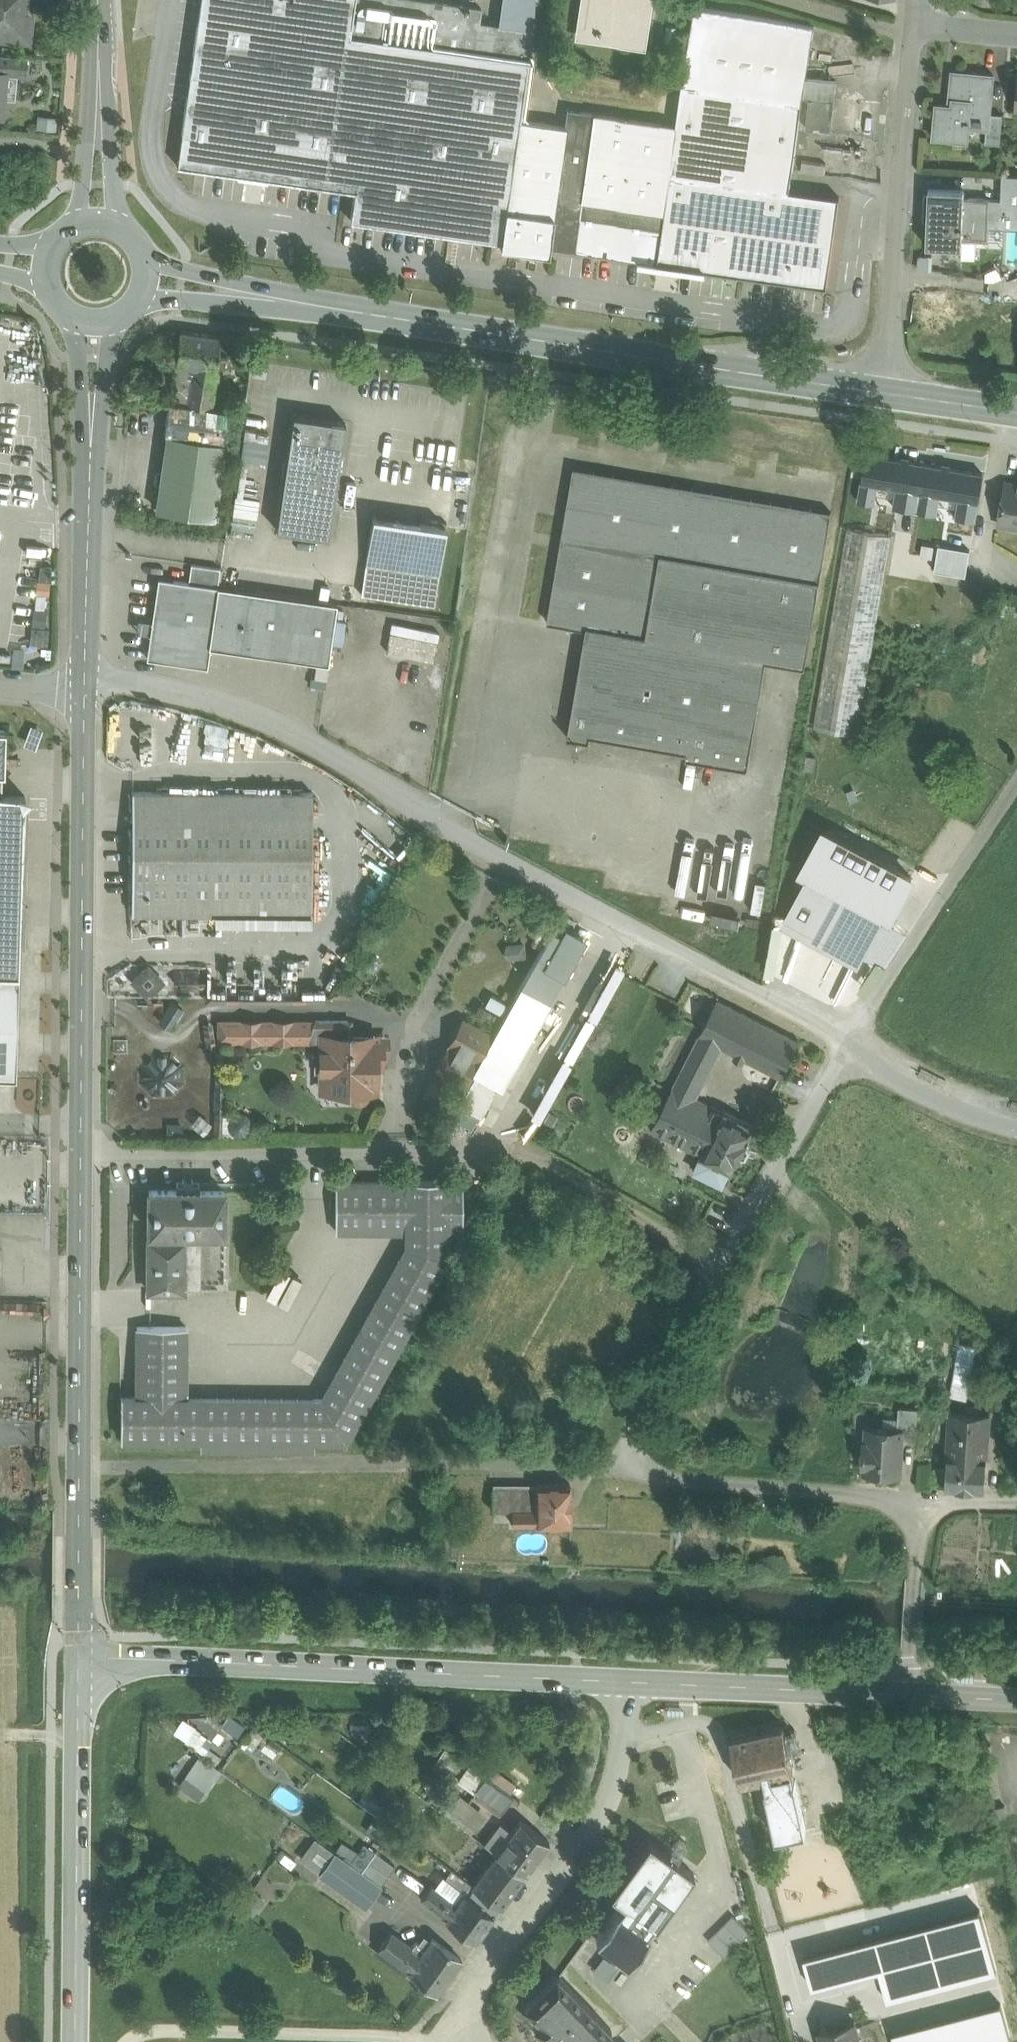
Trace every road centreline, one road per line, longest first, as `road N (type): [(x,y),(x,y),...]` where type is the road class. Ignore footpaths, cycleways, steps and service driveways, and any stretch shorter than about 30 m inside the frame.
road 1 (unclassified): [(86,687),(142,689),(258,714),(851,1045)]
road 2 (secondary): [(325,309),(885,393)]
road 3 (unclassified): [(78,1656),(627,1681)]
road 4 (secondary): [(81,1152),(78,1656)]
road 5 (unclassified): [(613,1469),(459,1456),(112,1466)]
road 6 (unclassified): [(613,1469),(851,1045)]
road 7 (secondary): [(86,687),(81,1152)]
road 8 (unclassified): [(504,1149),(81,1152)]
road 9 (residential): [(627,1681),(606,1805),(474,1993),(464,2041)]
road 10 (secondary): [(78,1656),(75,2041)]
road 11 (residential): [(913,13),(885,393)]
road 12 (track): [(130,2041),(166,2031),(440,2041)]
road 13 (unclassified): [(921,1499),(613,1469)]
road 14 (unclassified): [(851,1045),(1016,793)]
road 15 (unclassified): [(627,1681),(912,1693)]
road 16 (tertiary): [(123,230),(100,16)]
road 17 (tertiary): [(100,16),(75,225)]
road 18 (unclassified): [(921,1499),(912,1693)]
road 19 (secondary): [(134,304),(325,309)]
road 20 (secondary): [(92,497),(86,687)]
road 21 (secondary): [(325,309),(143,256)]
road 22 (unclassified): [(851,1045),(998,1126),(1016,1127)]
road 23 (secondary): [(92,497),(117,316)]
road 24 (secondary): [(71,316),(92,497)]
road 25 (secondary): [(885,393),(1016,413)]

